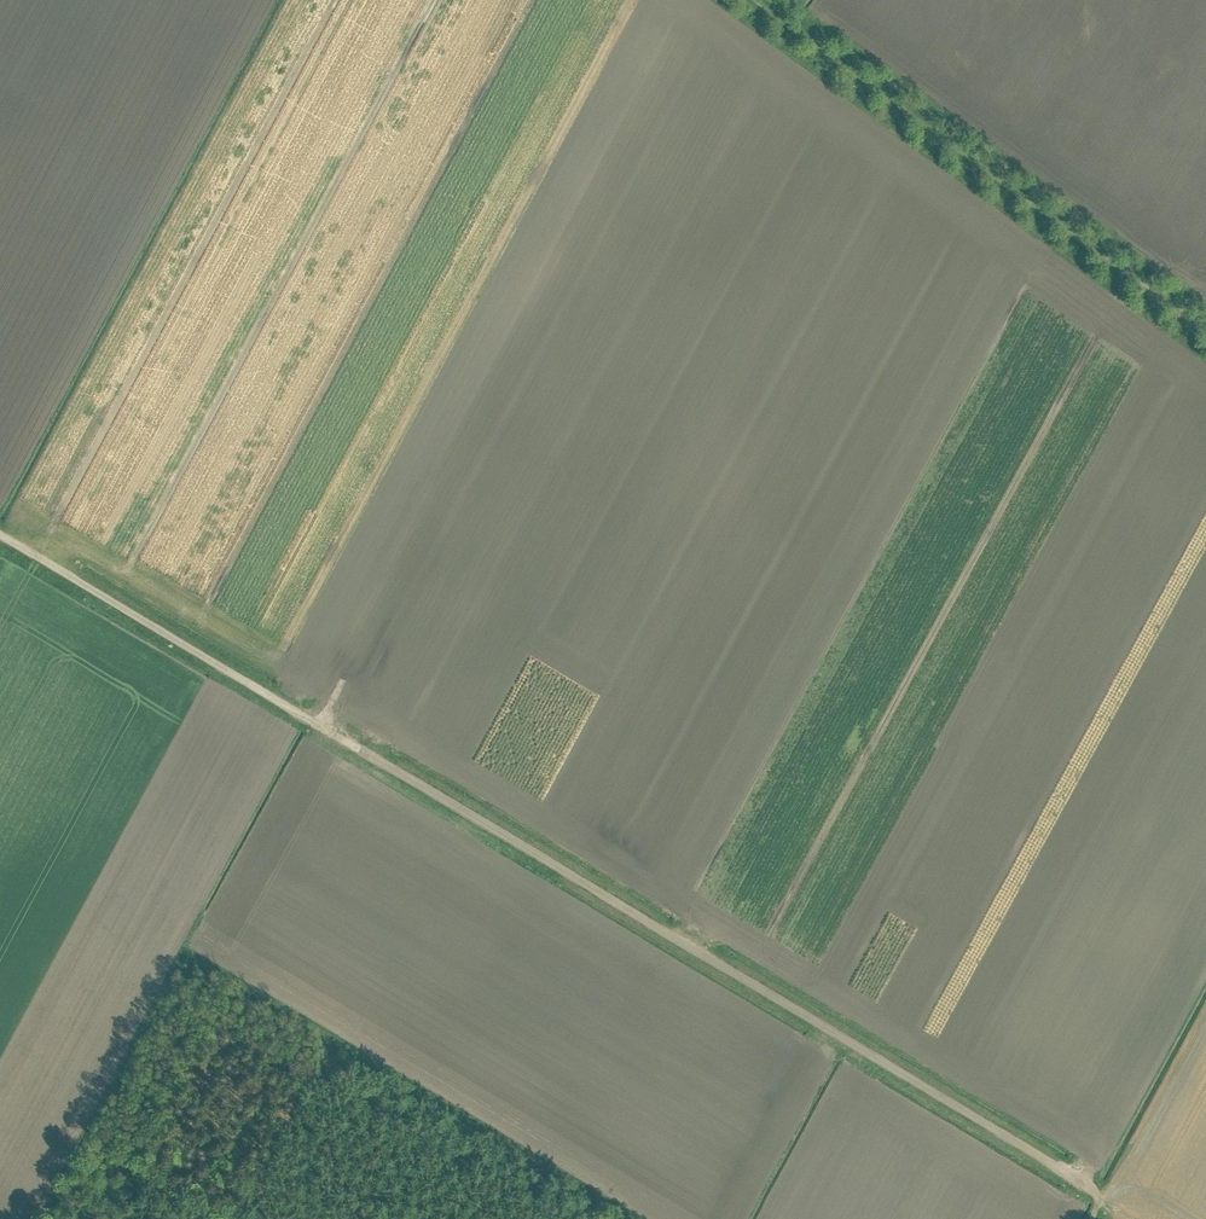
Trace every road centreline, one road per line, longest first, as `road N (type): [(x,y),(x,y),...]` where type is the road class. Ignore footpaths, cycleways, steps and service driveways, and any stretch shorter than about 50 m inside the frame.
road 1 (track): [(0,534),(1039,1155),(1098,1197),(1095,1213)]
road 2 (track): [(753,0),(1205,331)]

